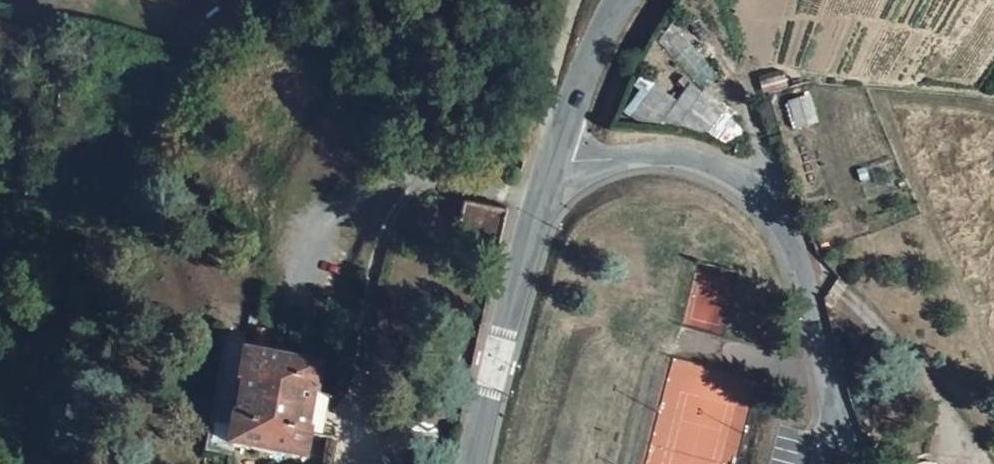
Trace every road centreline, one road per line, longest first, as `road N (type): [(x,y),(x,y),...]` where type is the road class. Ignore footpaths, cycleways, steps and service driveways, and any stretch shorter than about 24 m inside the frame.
road 1 (unclassified): [(554,158),(715,169),(776,241),(853,463)]
road 2 (tertiary): [(472,463),(554,158)]
road 3 (tertiary): [(554,158),(585,64),(625,0)]

